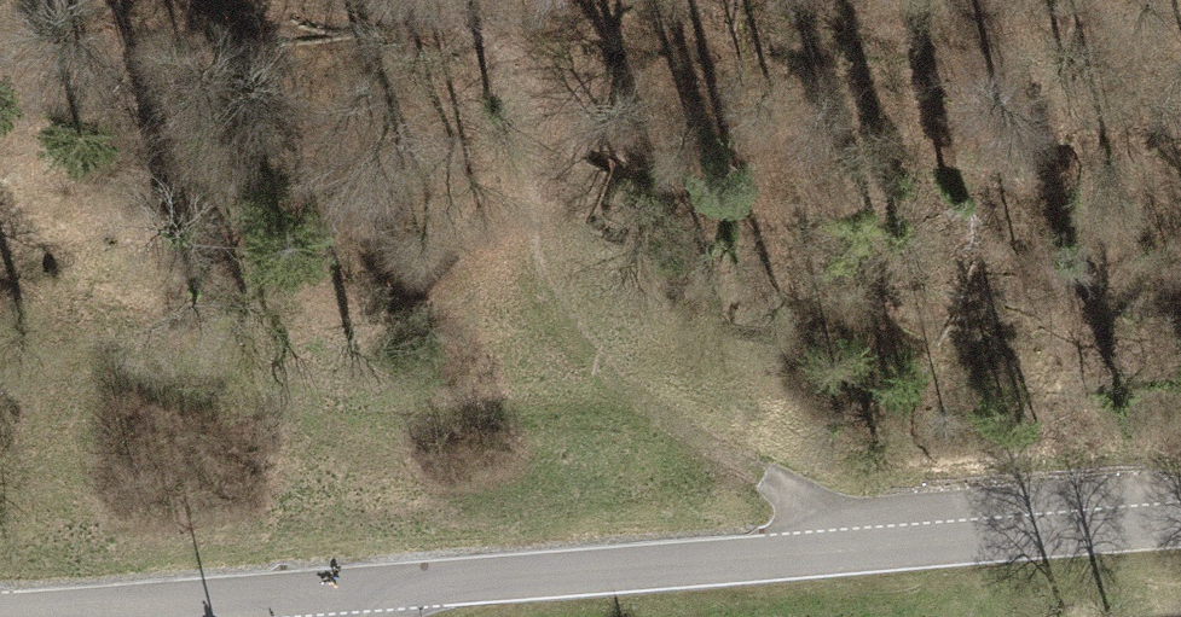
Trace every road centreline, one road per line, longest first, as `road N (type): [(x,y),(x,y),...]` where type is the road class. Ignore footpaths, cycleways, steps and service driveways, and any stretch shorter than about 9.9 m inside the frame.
road 1 (unclassified): [(0,614),(1180,524)]
road 2 (track): [(894,547),(669,421),(599,364),(558,315),(536,272),(526,226),(539,4)]

